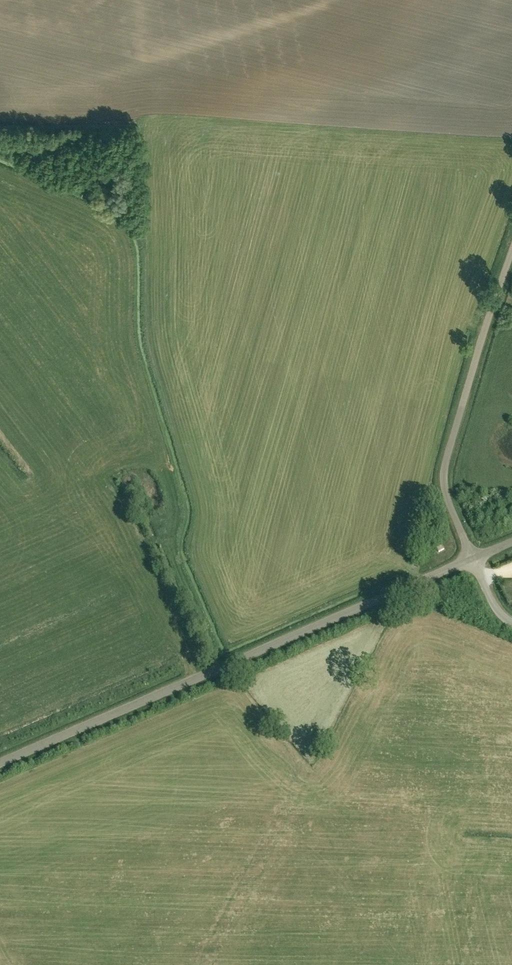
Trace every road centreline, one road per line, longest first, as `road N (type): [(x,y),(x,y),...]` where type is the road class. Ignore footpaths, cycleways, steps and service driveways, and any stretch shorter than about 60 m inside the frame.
road 1 (unclassified): [(0,763),(472,559)]
road 2 (unclassified): [(472,559),(444,468),(511,253)]

